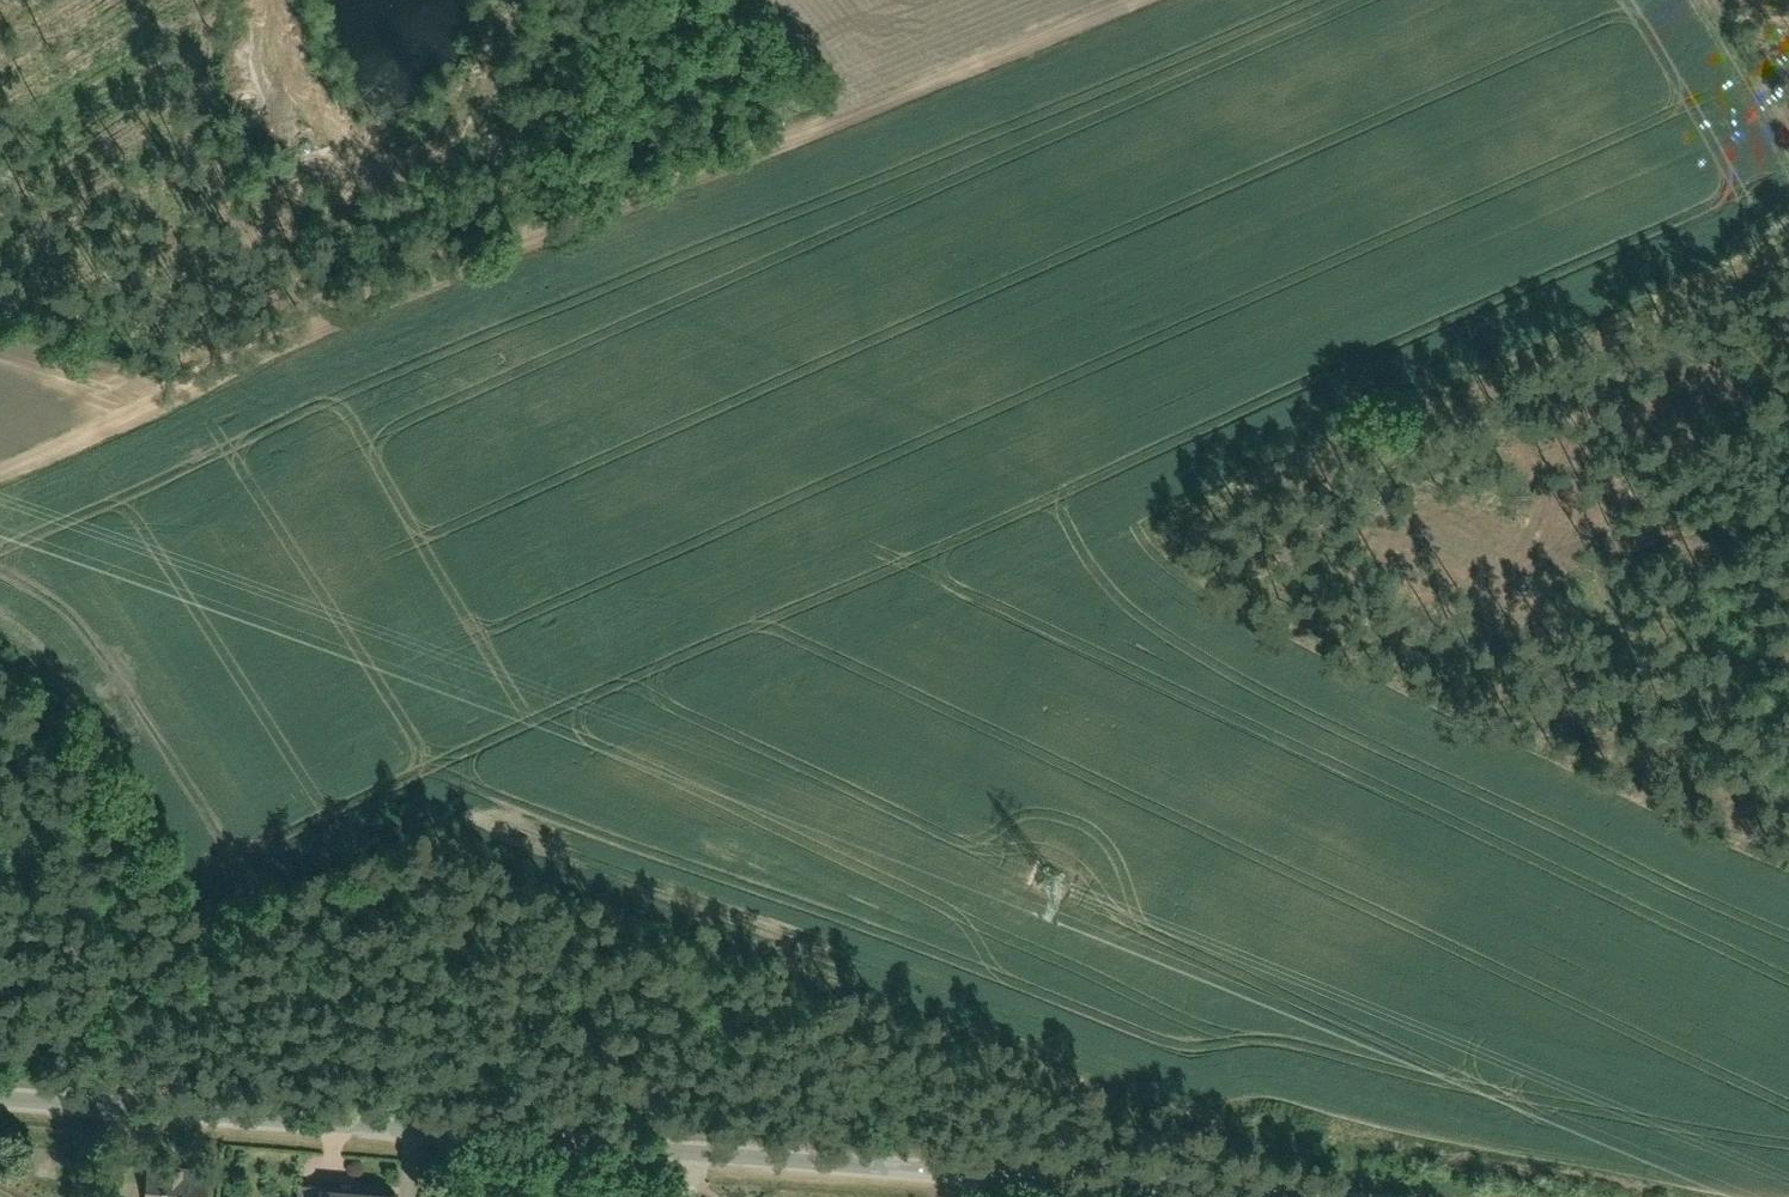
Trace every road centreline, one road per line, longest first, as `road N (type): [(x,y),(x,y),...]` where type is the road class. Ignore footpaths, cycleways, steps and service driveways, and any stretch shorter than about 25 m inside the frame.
road 1 (track): [(0,474),(1145,0)]
road 2 (unclassified): [(1202,1196),(0,1101)]

